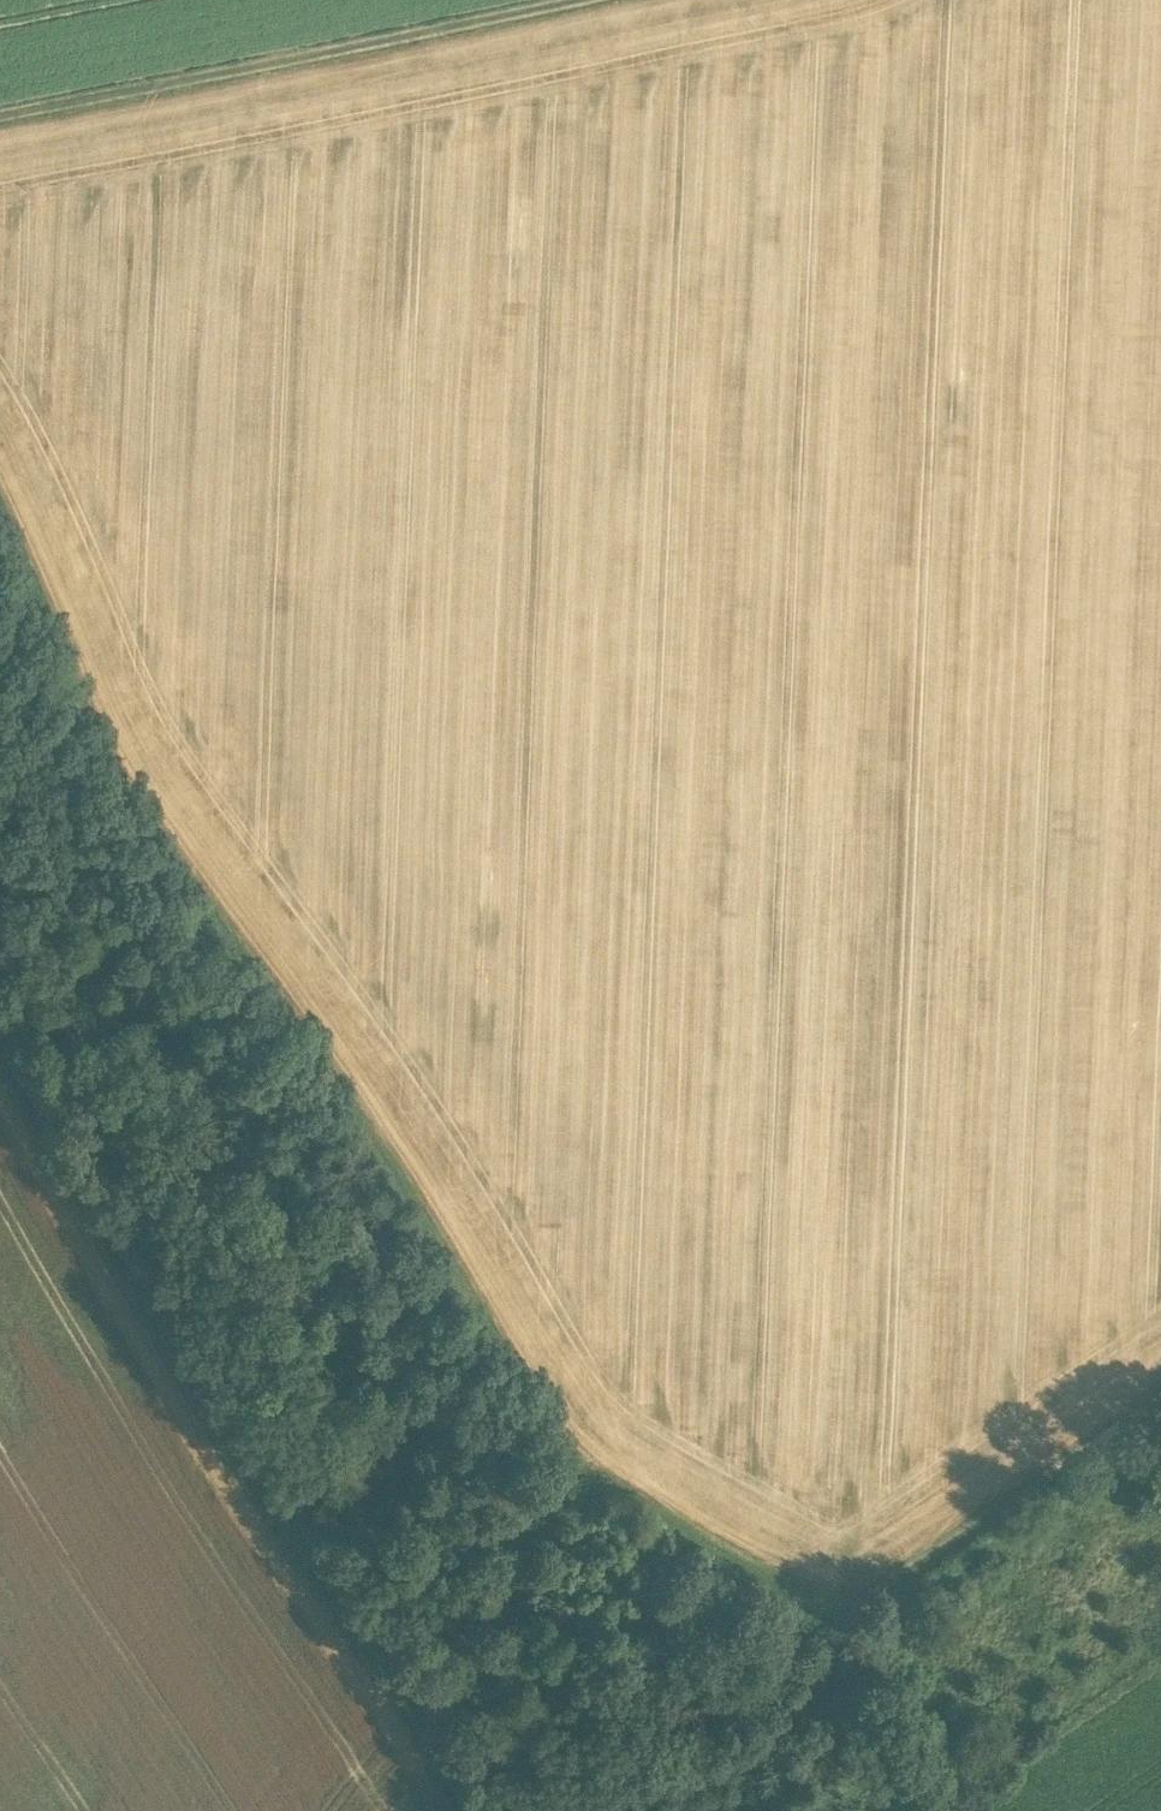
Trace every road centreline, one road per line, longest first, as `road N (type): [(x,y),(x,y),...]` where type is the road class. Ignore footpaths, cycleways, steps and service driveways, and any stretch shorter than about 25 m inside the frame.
road 1 (track): [(0,509),(61,627),(95,730),(141,810),(322,1048),(551,1424),(612,1485),(846,1609)]
road 2 (track): [(551,1810),(0,975)]
road 3 (track): [(0,132),(678,0)]
road 4 (track): [(1160,1408),(846,1609)]
road 5 (track): [(570,1810),(846,1609)]

